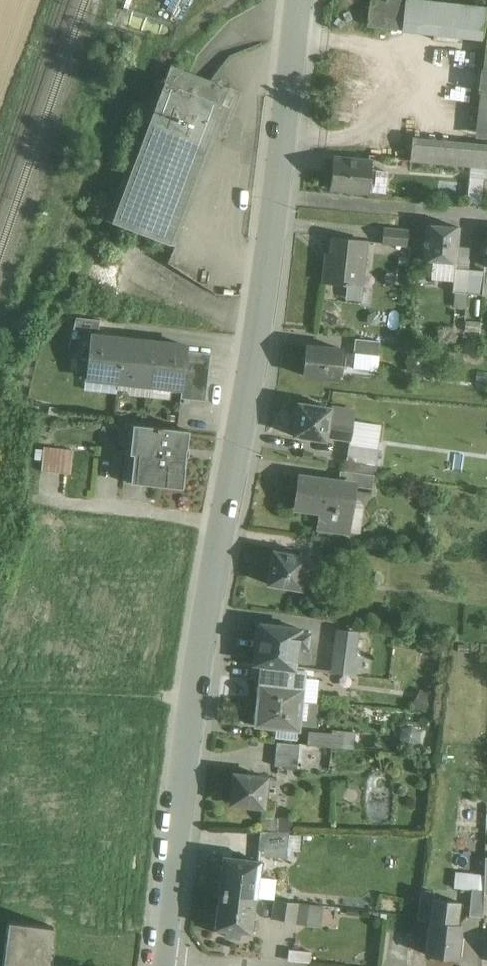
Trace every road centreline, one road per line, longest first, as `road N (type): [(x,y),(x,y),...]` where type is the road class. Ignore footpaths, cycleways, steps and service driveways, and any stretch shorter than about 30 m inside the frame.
road 1 (tertiary): [(161,950),(278,196),(300,0)]
road 2 (residential): [(161,950),(285,965)]

